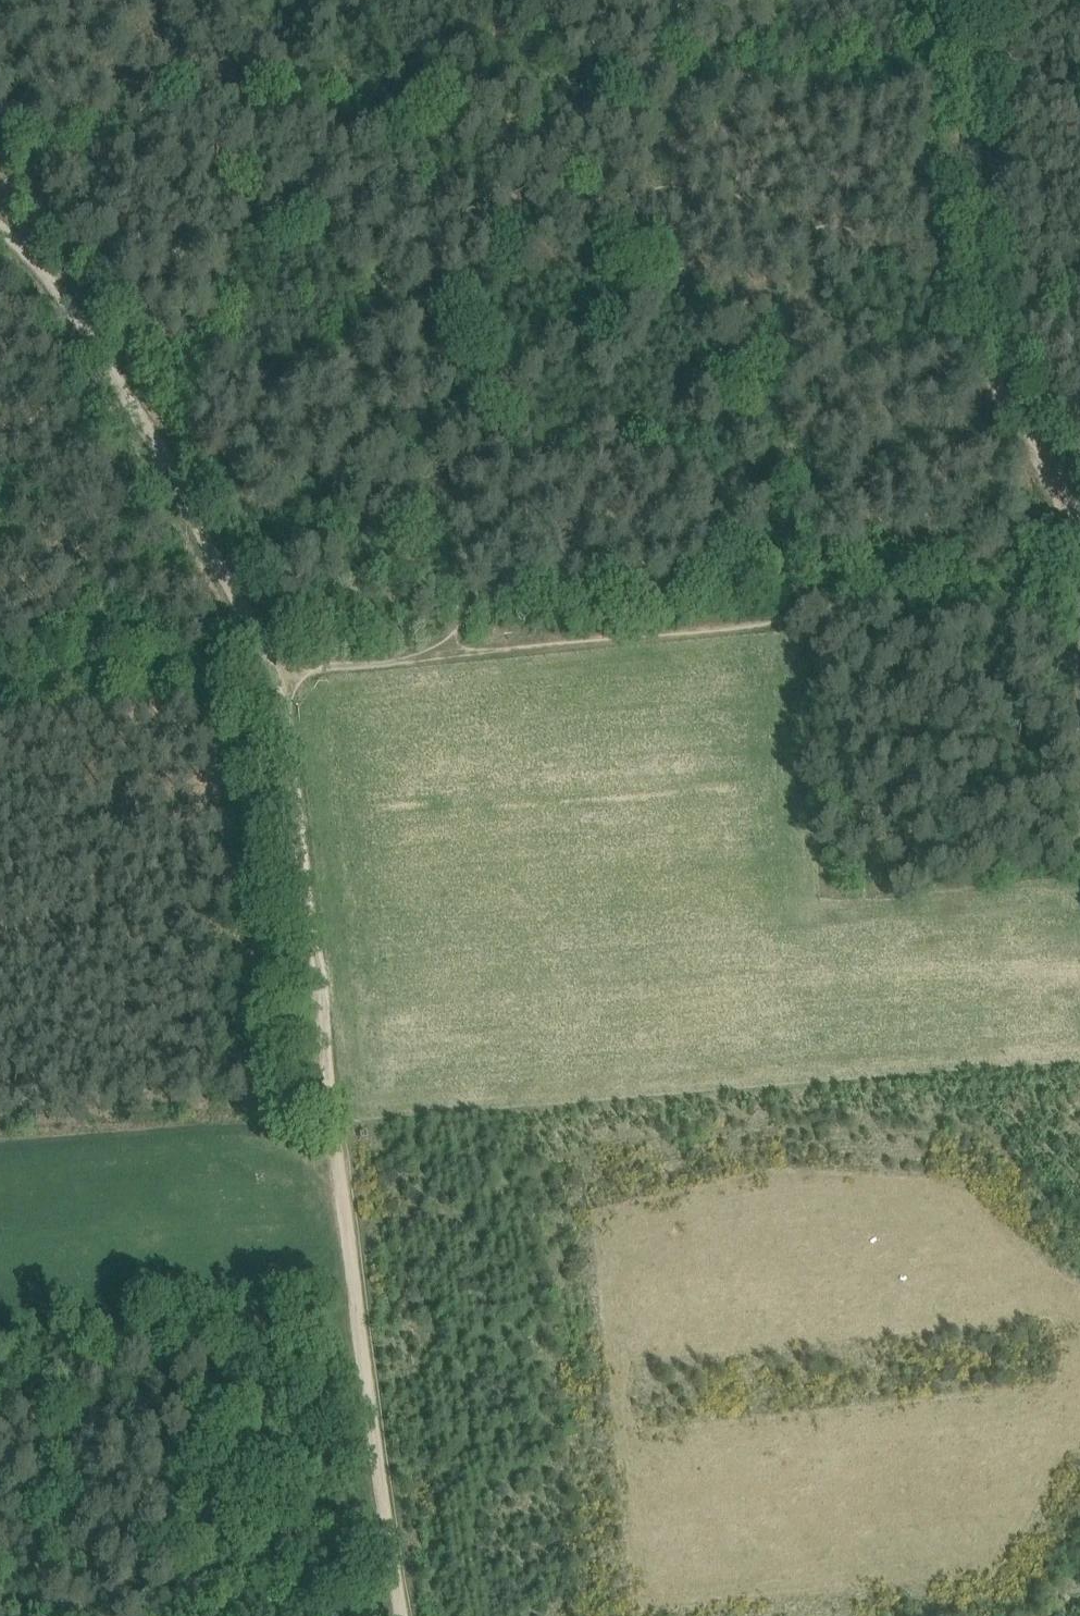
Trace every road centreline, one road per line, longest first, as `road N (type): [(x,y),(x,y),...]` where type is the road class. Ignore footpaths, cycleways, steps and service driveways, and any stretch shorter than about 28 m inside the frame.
road 1 (track): [(394,1615),(275,663)]
road 2 (track): [(1079,574),(461,642)]
road 3 (track): [(1079,526),(981,323),(957,0)]
road 4 (track): [(0,223),(65,278),(275,663)]
road 5 (track): [(461,642),(275,663)]
road 6 (track): [(275,663),(93,671)]

